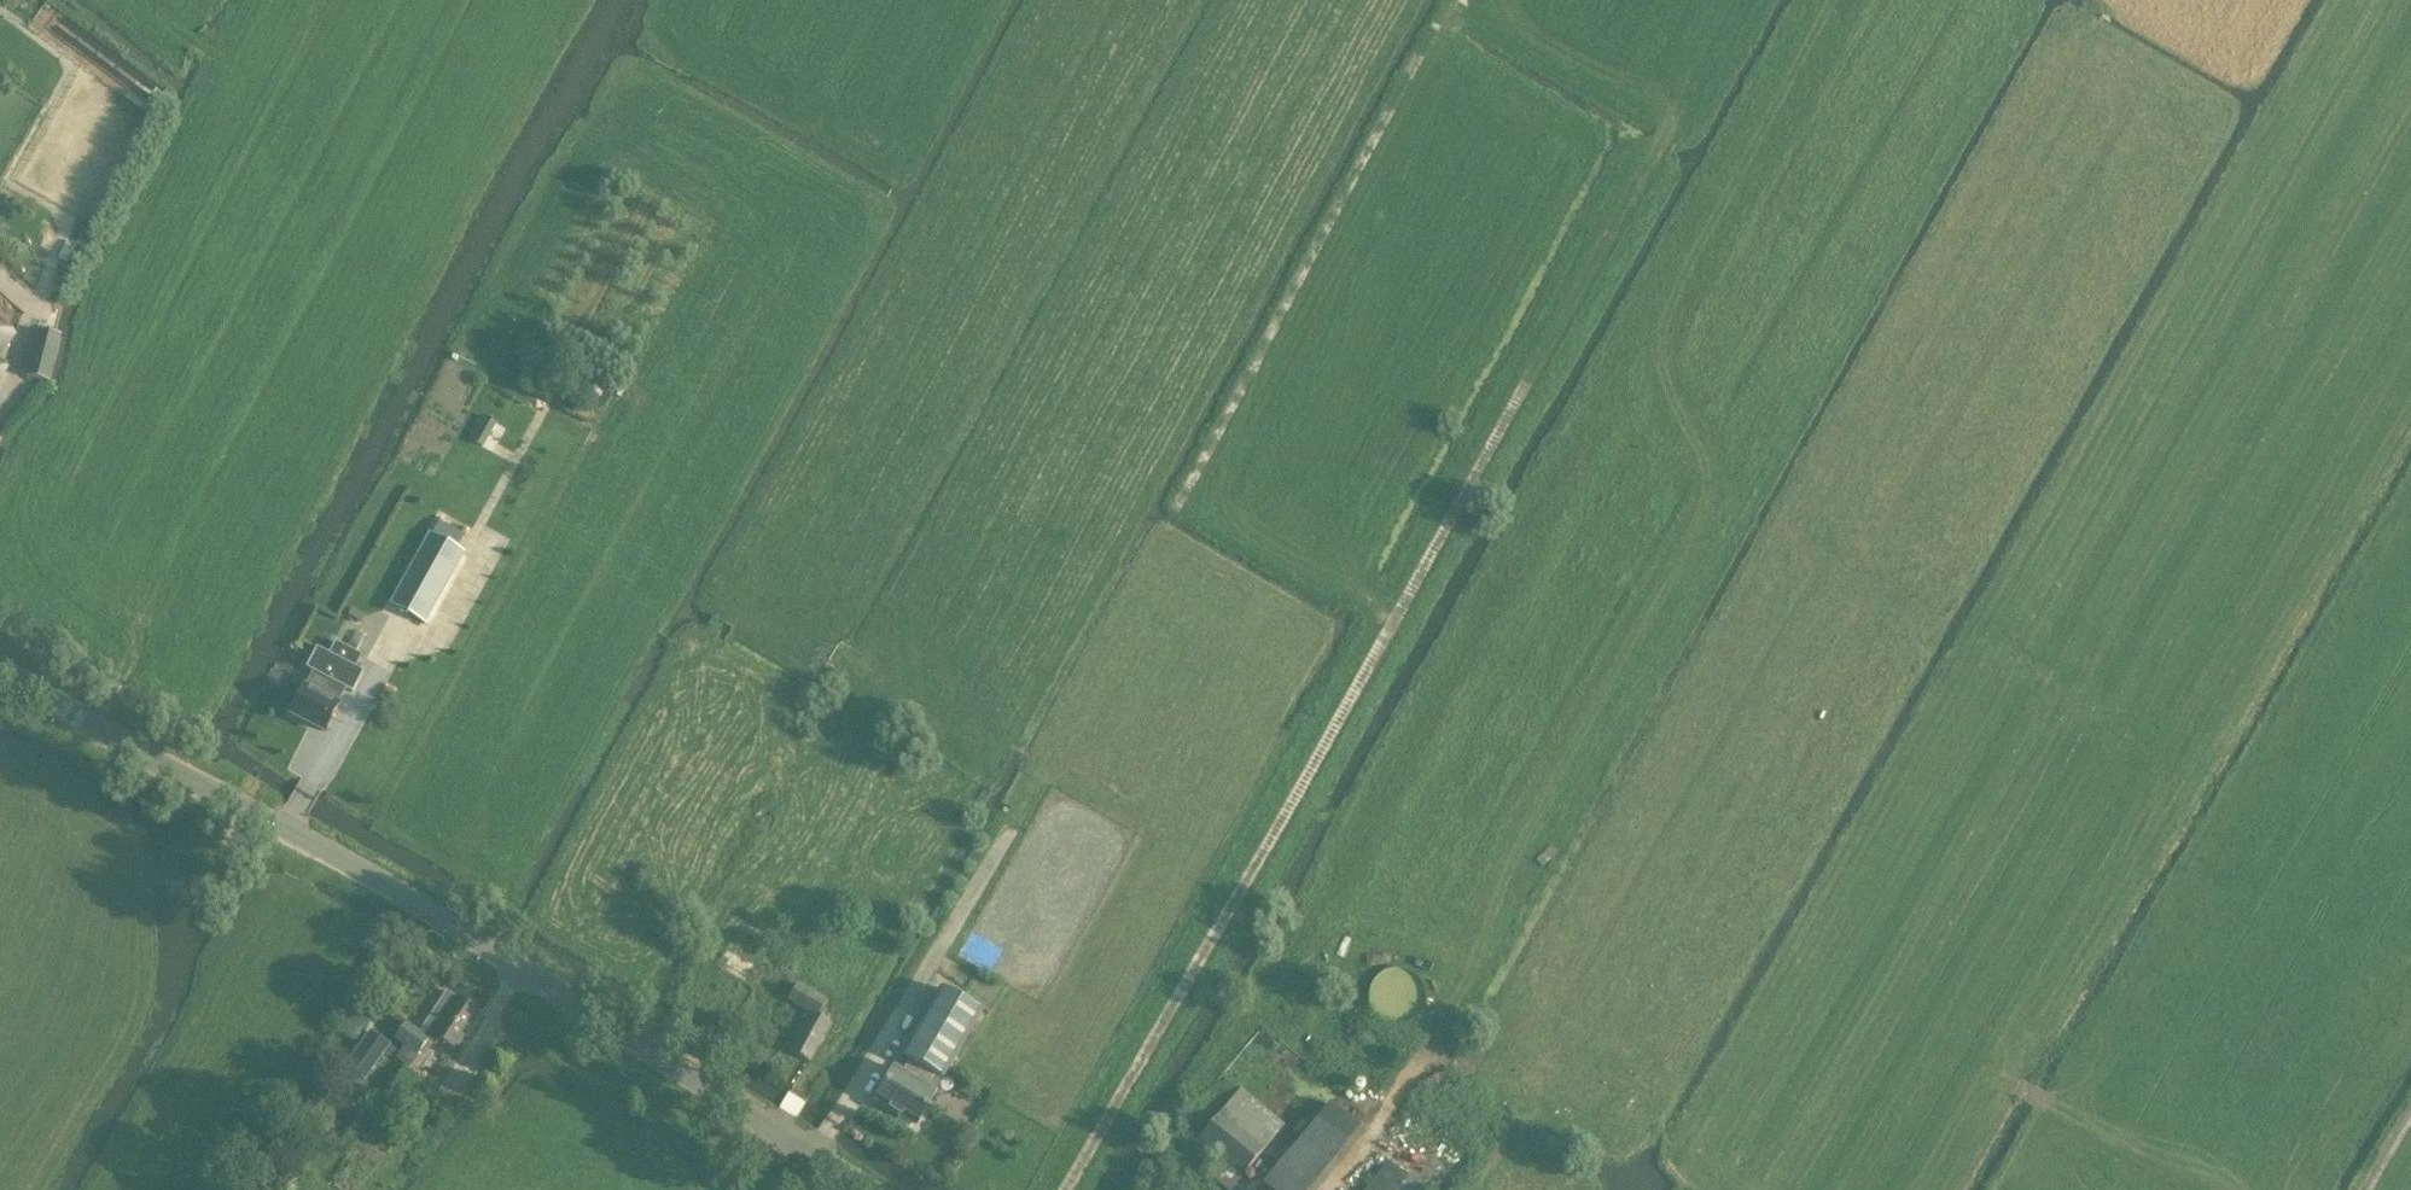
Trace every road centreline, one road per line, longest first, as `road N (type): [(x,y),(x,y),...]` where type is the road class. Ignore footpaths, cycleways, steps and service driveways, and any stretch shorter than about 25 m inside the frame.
road 1 (tertiary): [(873,1189),(431,914),(154,763),(0,668)]

